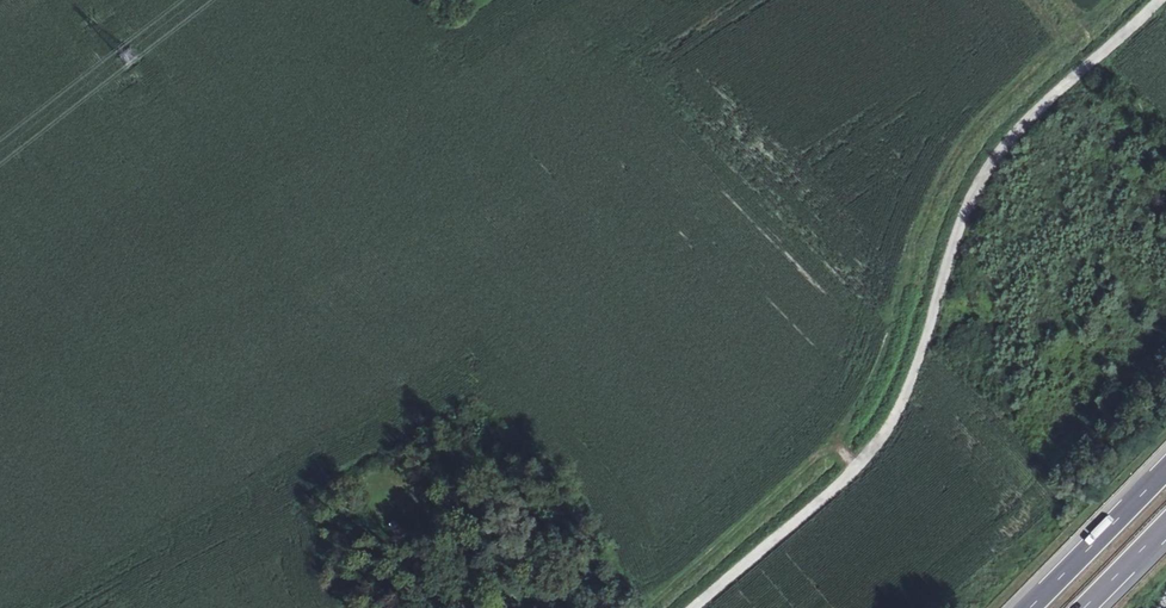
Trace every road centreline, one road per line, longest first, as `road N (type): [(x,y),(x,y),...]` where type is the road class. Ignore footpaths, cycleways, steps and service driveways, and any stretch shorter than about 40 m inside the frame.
road 1 (track): [(1157,0),(1012,133),(982,174),(900,395),(852,468),(690,607)]
road 2 (motorway): [(1165,469),(1028,607)]

